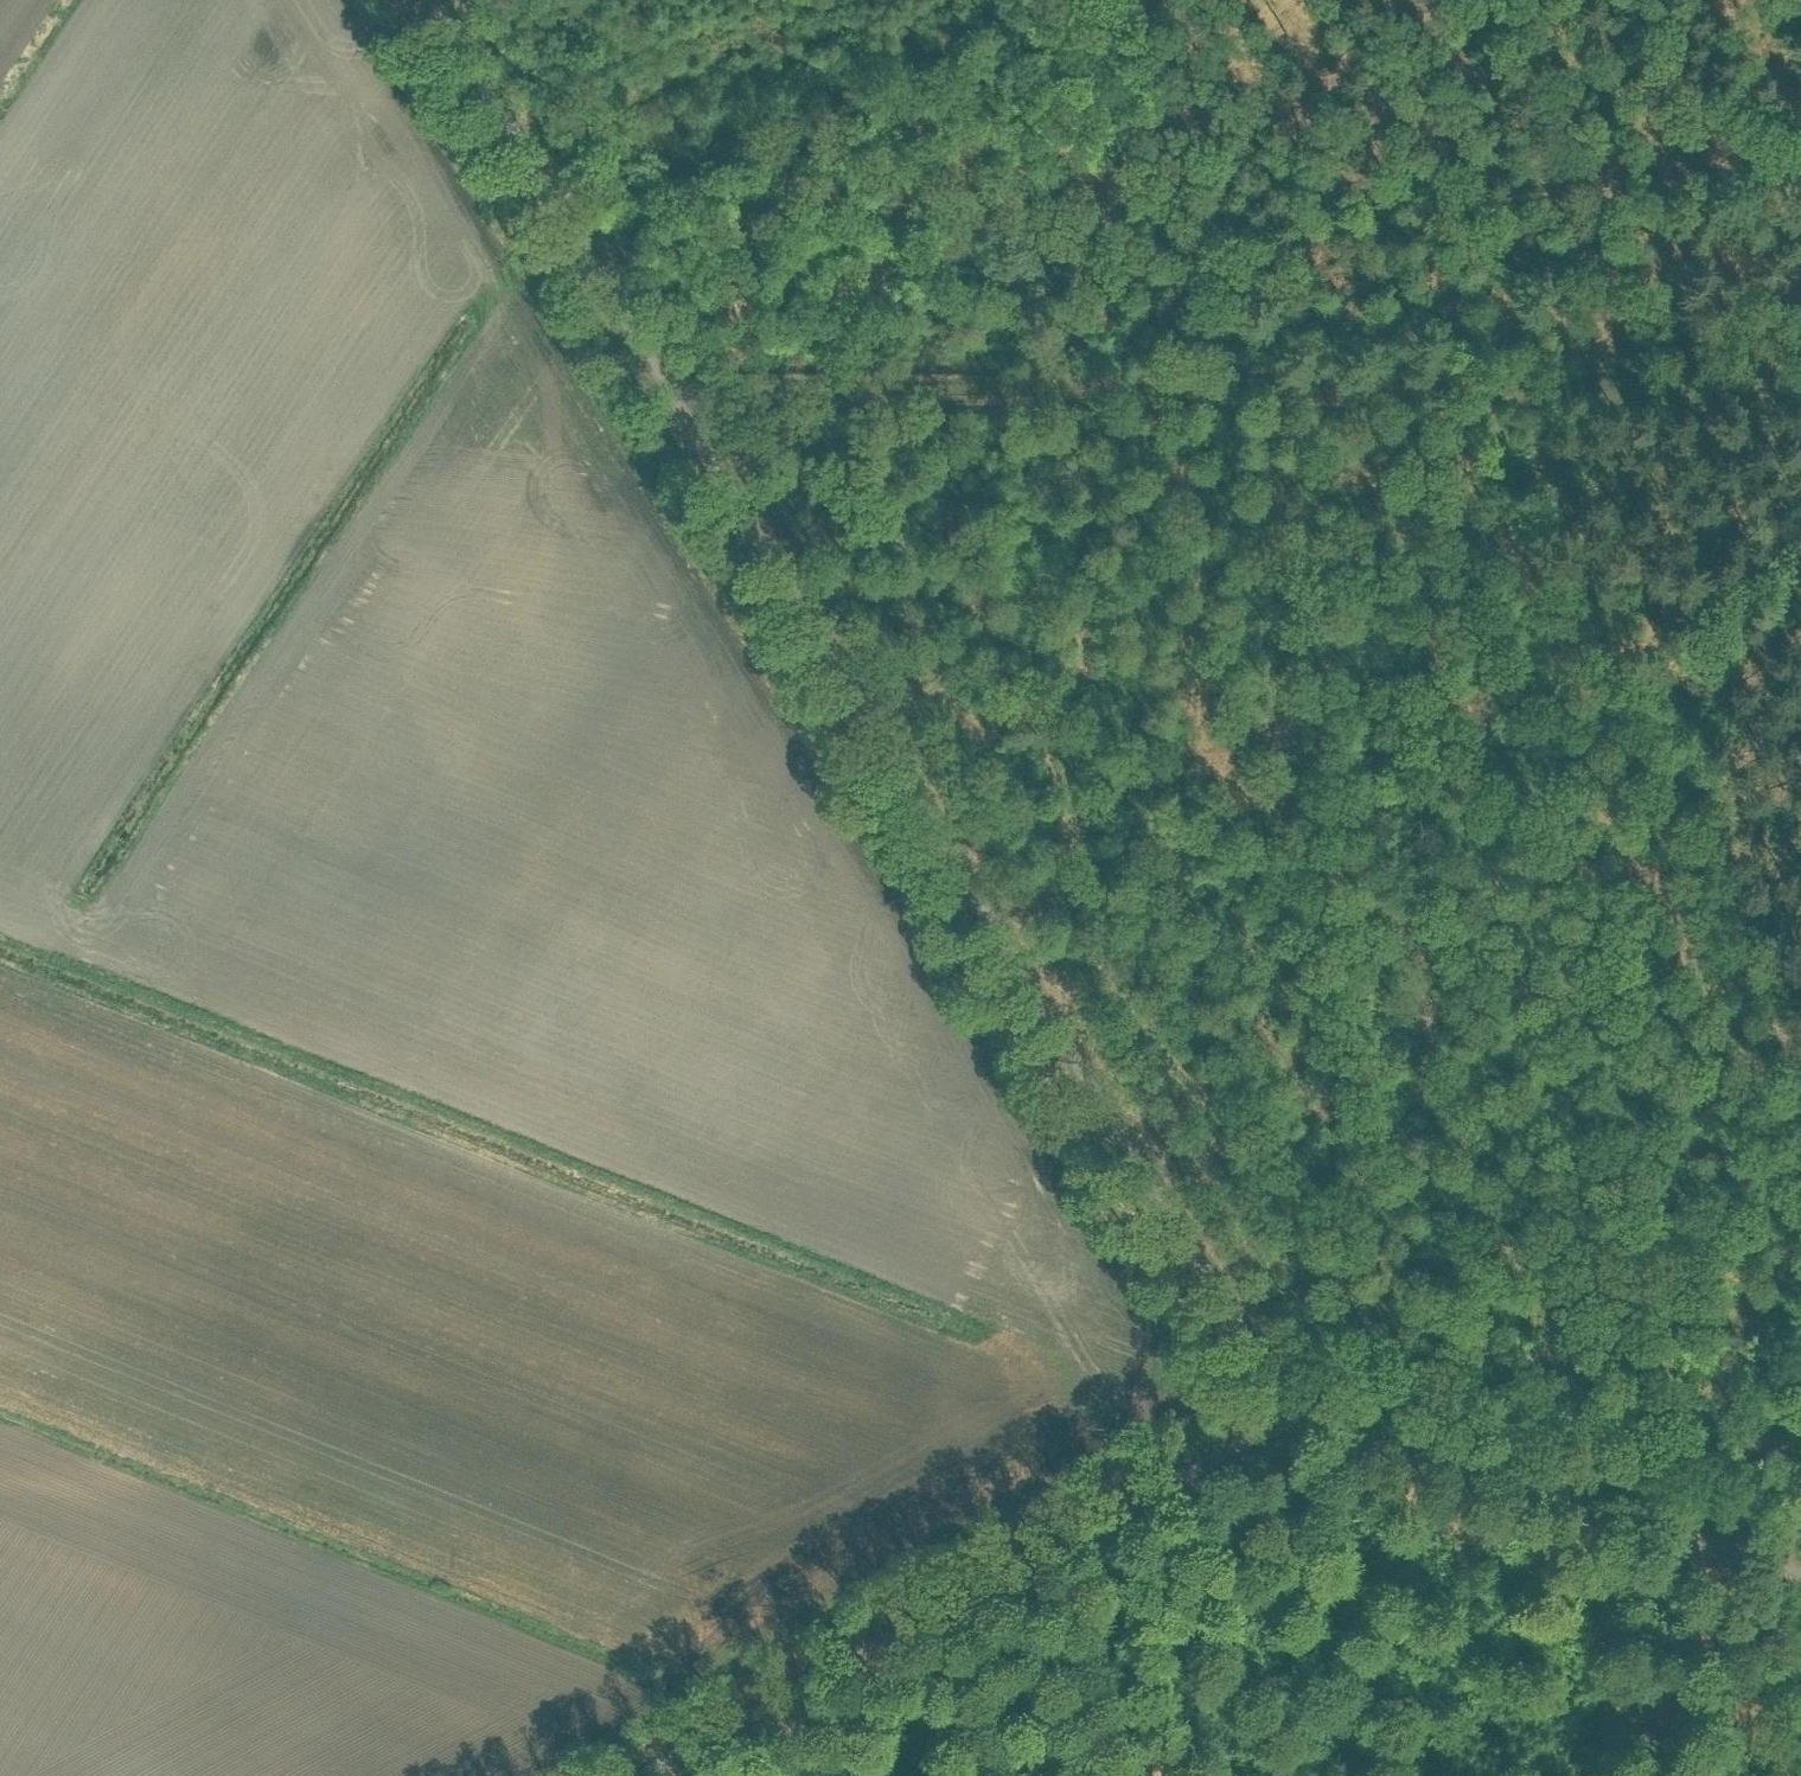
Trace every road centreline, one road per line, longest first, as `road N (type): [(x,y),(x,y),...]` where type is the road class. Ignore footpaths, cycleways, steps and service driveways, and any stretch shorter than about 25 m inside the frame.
road 1 (unclassified): [(432,0),(1274,1388),(1282,1421)]
road 2 (unclassified): [(1282,1421),(643,1775)]
road 3 (track): [(1493,395),(882,394)]
road 4 (unclassified): [(1282,1421),(1800,1569)]
road 5 (track): [(1698,1775),(1800,1465)]
road 6 (track): [(1493,395),(1800,398)]
road 7 (track): [(882,394),(674,400)]

